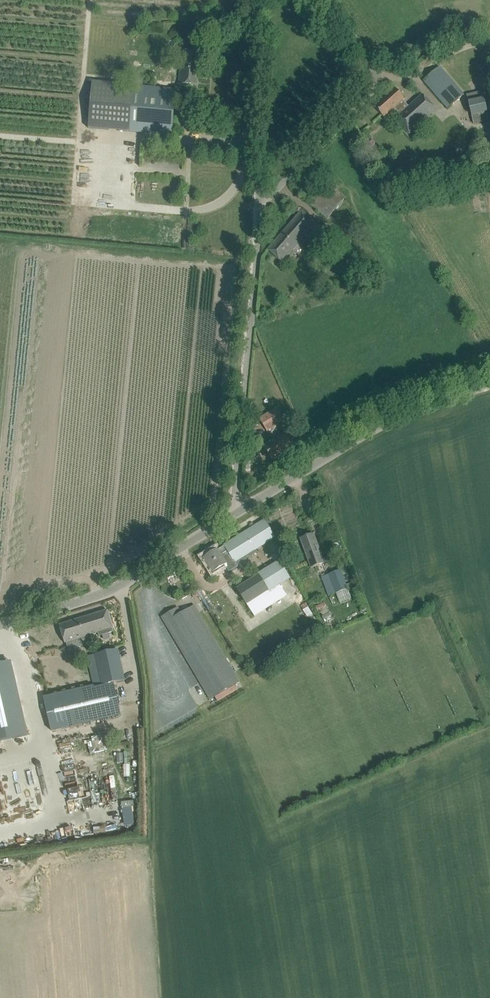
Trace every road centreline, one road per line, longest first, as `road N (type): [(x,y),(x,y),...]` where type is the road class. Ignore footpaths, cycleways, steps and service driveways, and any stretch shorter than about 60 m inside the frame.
road 1 (unclassified): [(234,514),(255,215)]
road 2 (unclassified): [(489,382),(392,418),(234,514)]
road 3 (unclassified): [(255,215),(369,93),(370,69),(316,0)]
road 4 (unclassified): [(0,627),(124,585),(234,514)]
road 5 (unclassified): [(255,215),(256,0)]

